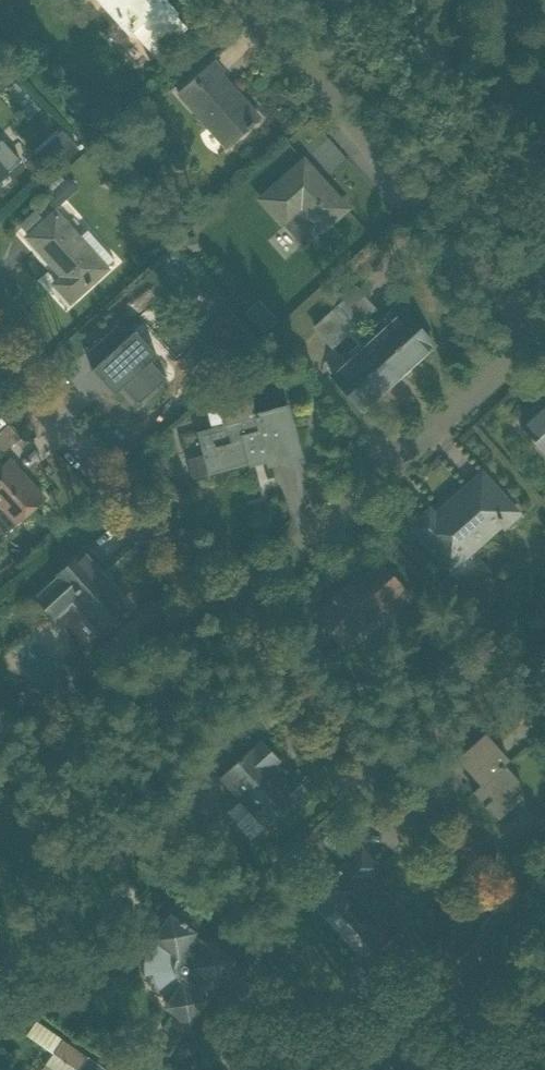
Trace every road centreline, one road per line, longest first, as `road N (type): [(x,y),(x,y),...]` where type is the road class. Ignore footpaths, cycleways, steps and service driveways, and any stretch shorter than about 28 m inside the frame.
road 1 (residential): [(239,0),(544,325)]
road 2 (residential): [(544,329),(228,612)]
road 3 (residential): [(513,926),(228,612)]
road 4 (residential): [(228,612),(0,357)]
road 5 (secondary): [(513,926),(371,1069)]

